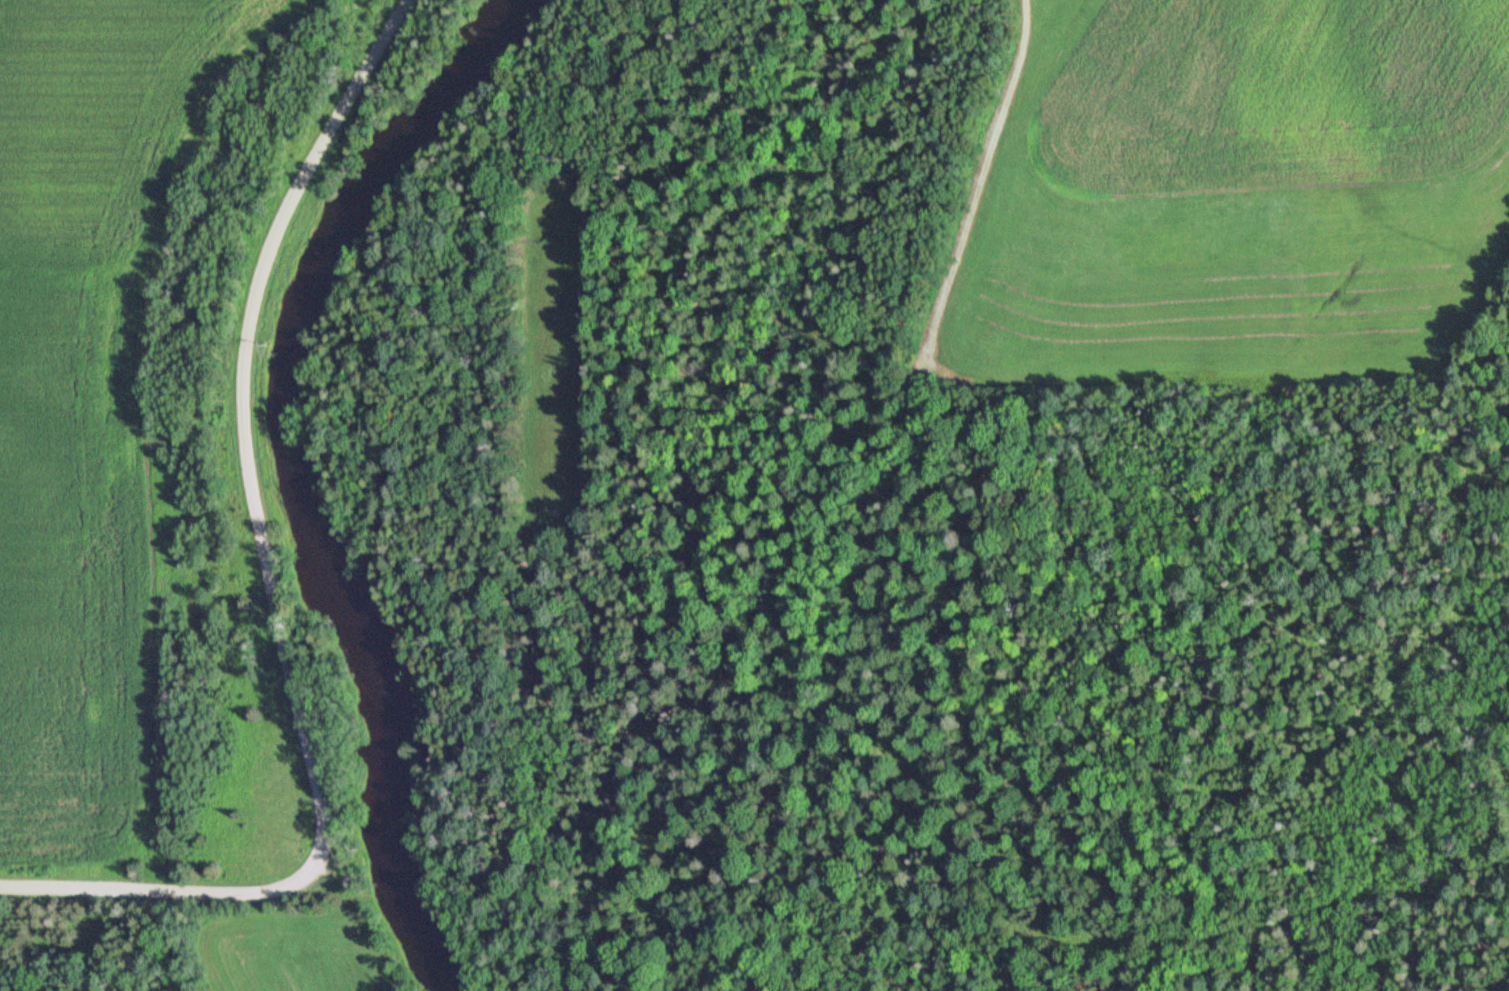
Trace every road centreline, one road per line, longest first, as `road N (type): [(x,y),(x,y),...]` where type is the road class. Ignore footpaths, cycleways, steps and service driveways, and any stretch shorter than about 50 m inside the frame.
road 1 (residential): [(0,888),(250,893),(303,879),(319,857),(318,794),(261,545),(239,387),(250,314),(300,175),(404,0)]

